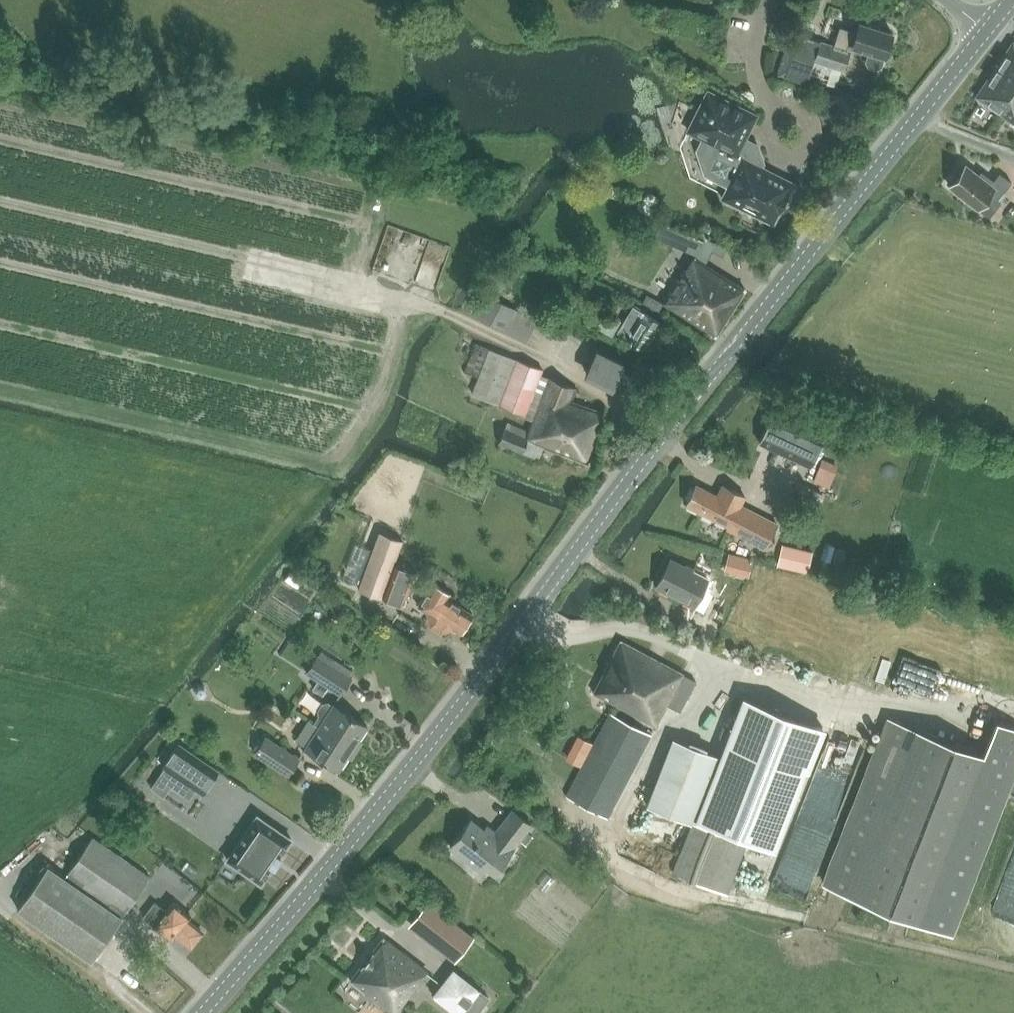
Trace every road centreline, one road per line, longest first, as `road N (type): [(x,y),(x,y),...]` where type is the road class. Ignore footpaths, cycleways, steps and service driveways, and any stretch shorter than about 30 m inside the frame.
road 1 (tertiary): [(209,1012),(459,714),(587,537),(987,31)]

